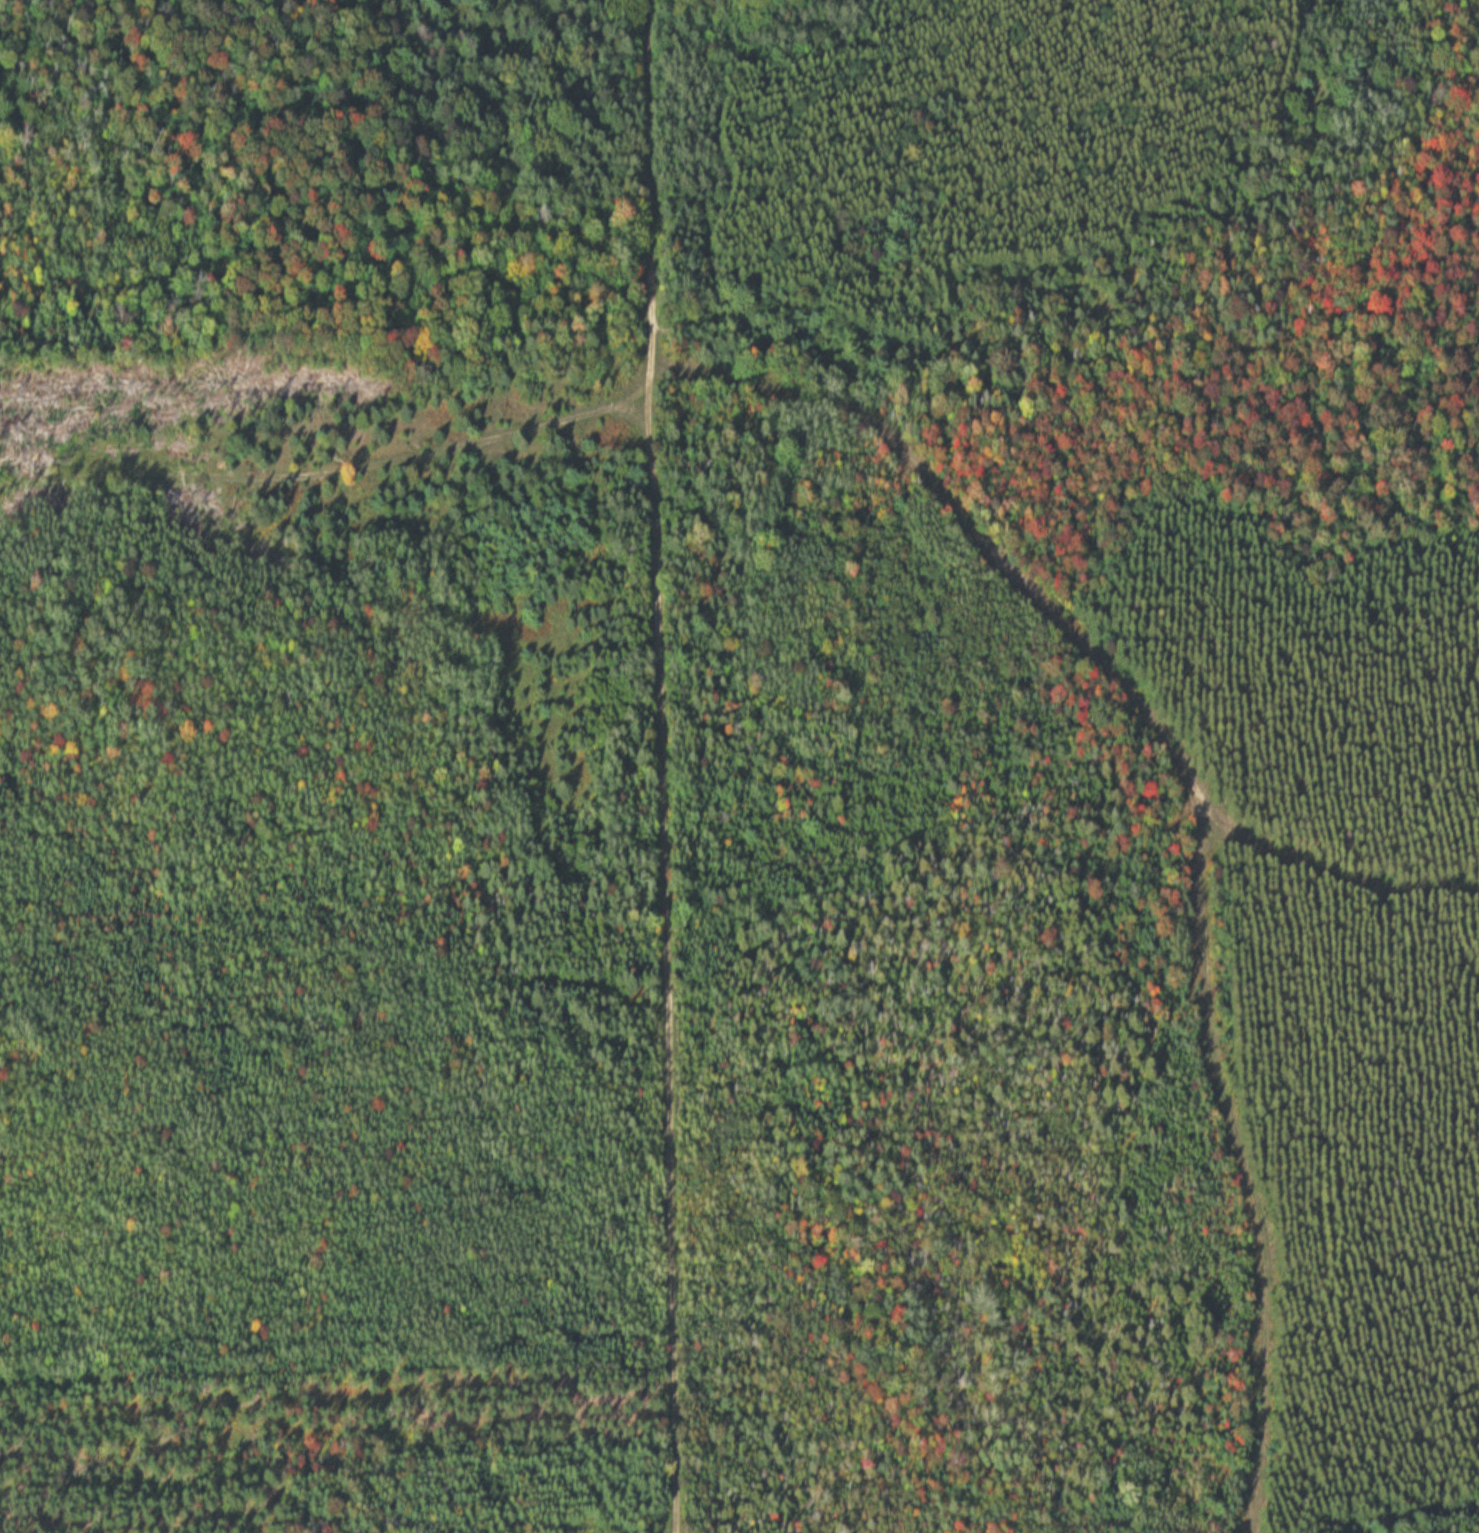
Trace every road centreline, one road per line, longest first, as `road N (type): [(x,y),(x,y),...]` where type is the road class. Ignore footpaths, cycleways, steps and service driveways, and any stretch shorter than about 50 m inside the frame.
road 1 (track): [(667,1532),(669,374),(657,0)]
road 2 (track): [(0,475),(237,478),(446,452),(669,374)]
road 3 (track): [(1478,895),(1339,888),(1200,821)]

